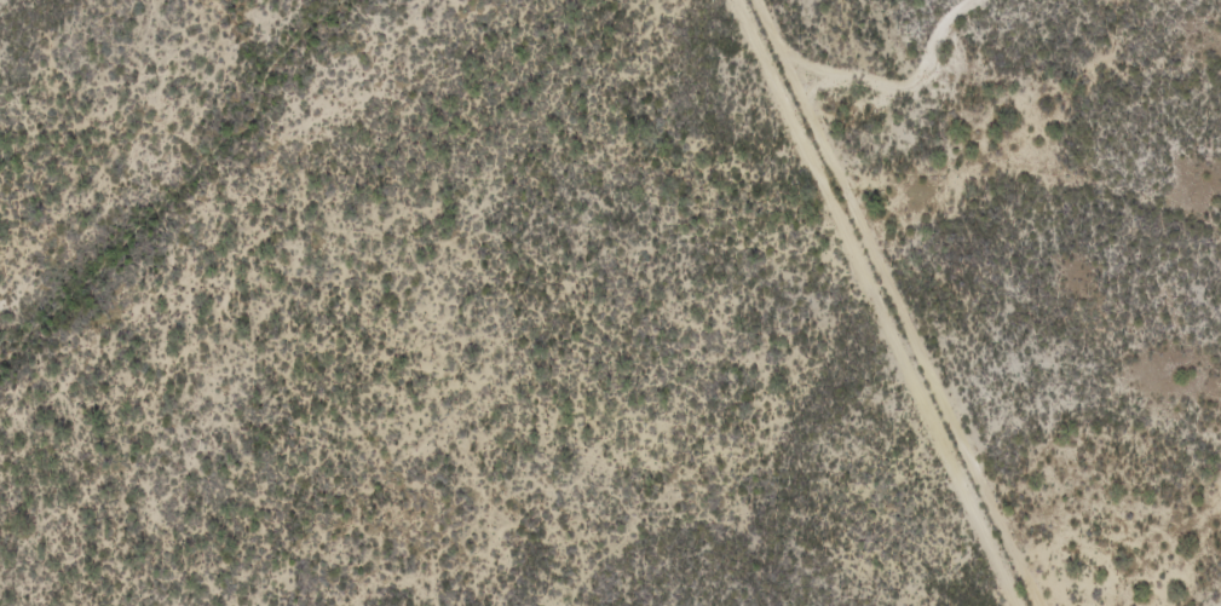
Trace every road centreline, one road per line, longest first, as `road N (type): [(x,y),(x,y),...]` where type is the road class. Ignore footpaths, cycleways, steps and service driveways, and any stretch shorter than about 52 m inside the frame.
road 1 (residential): [(1038,605),(751,0)]

